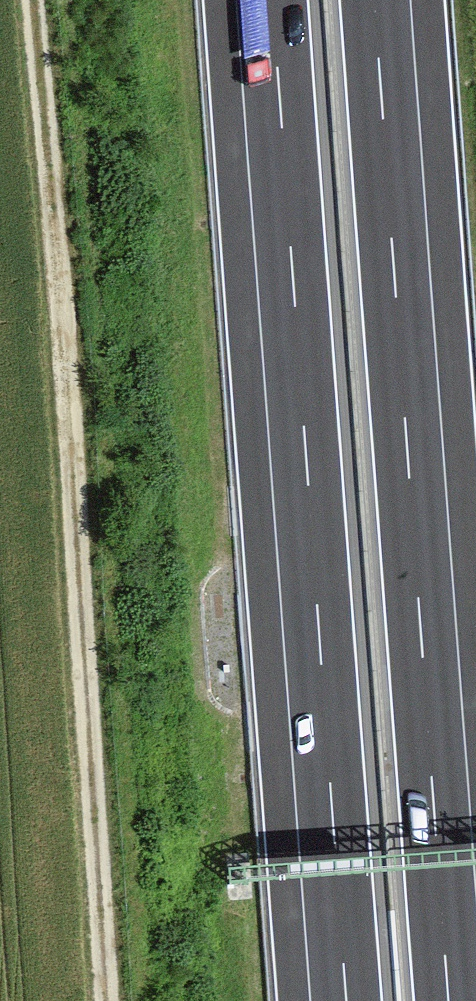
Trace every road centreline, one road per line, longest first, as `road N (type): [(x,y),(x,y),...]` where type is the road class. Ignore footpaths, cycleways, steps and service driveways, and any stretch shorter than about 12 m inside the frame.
road 1 (motorway): [(274,0),(348,1000)]
road 2 (motorway): [(450,1000),(376,0)]
road 3 (track): [(34,0),(107,1000)]

